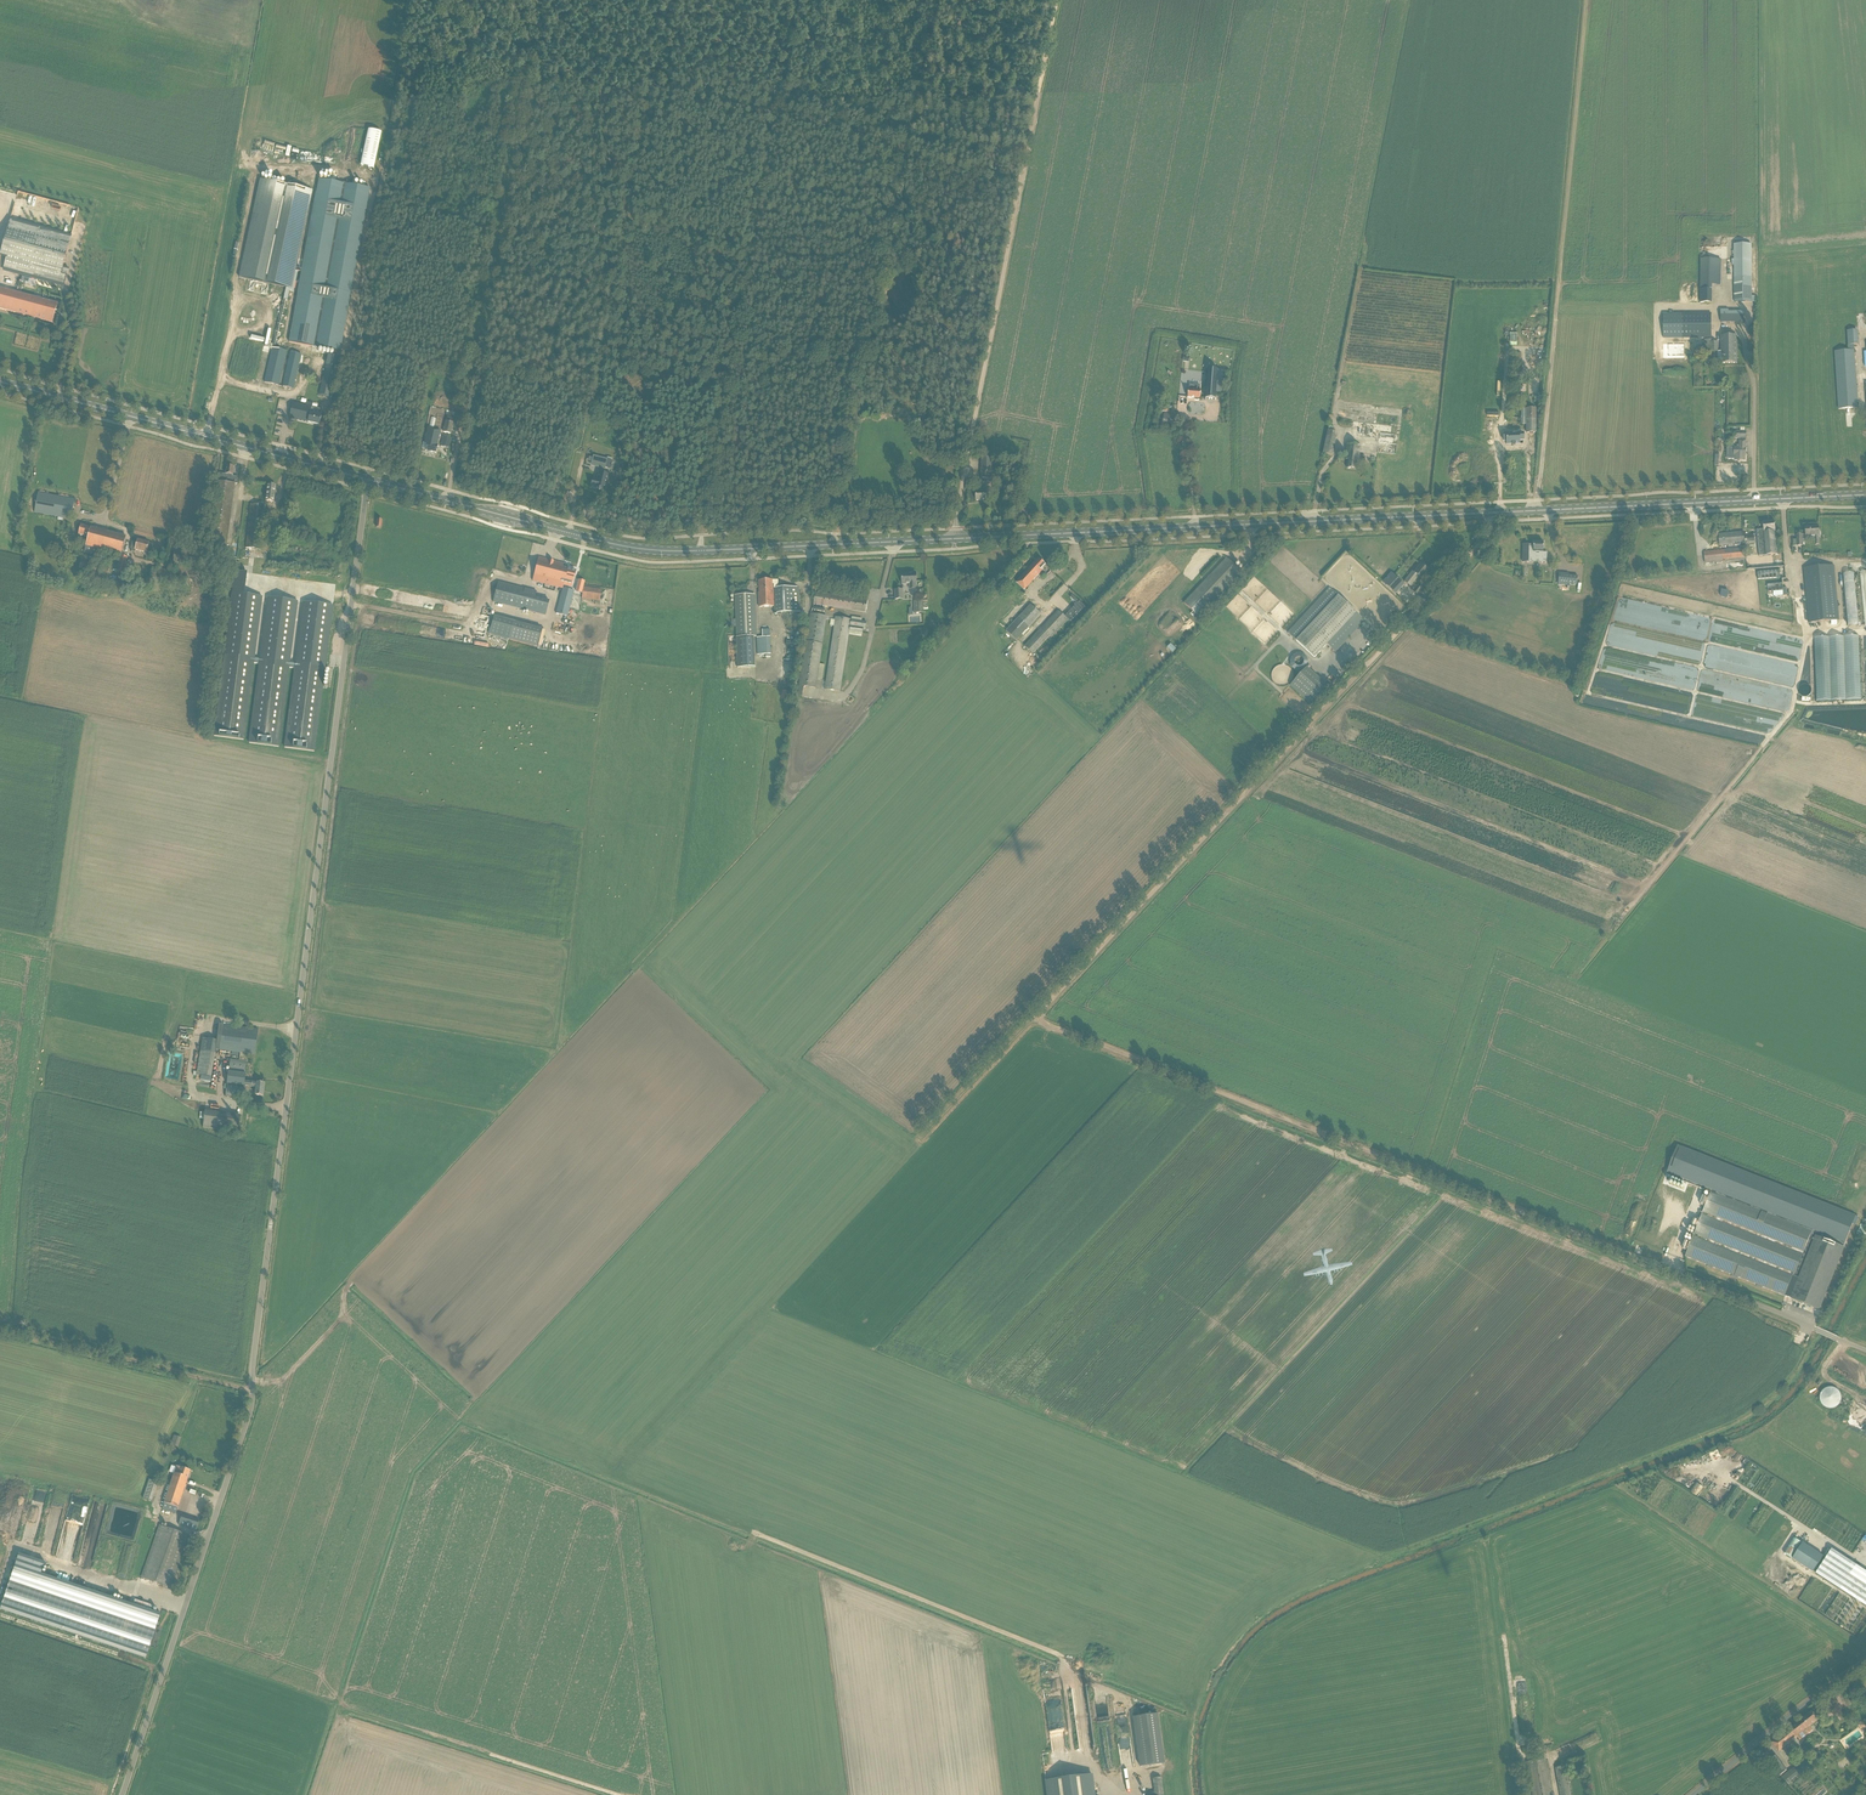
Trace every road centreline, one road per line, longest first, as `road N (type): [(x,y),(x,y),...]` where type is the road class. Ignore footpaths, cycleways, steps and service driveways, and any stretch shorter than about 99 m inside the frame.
road 1 (track): [(1494,522),(1038,1020),(1865,1351)]
road 2 (unclassified): [(124,1794),(251,1410),(367,479)]
road 3 (primary): [(1303,522),(664,551),(447,501)]
road 4 (primary): [(1303,522),(1865,495)]
road 5 (track): [(955,539),(1058,0)]
road 6 (primary): [(367,479),(0,382)]
road 7 (track): [(0,1329),(253,1393)]
road 8 (unclassified): [(1694,1794),(1865,1661)]

